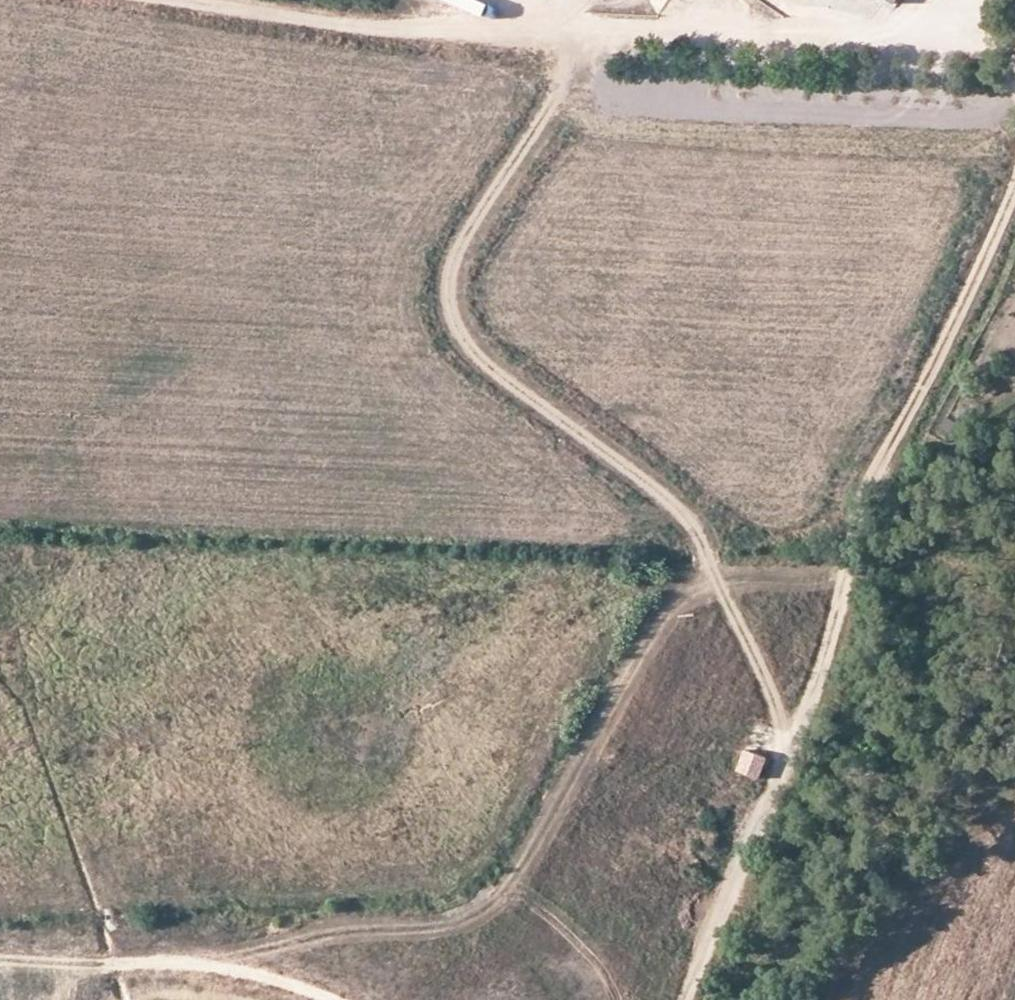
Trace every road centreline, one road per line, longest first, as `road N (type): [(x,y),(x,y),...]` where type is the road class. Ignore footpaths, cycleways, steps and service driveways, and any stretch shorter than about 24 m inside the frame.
road 1 (track): [(596,31),(464,236),(447,278),(449,306),(460,336),(484,362),(686,517),(787,741)]
road 2 (track): [(1014,181),(908,409),(776,773),(680,999)]
road 3 (track): [(209,965),(339,932),(434,928),(476,915),(505,893),(674,603),(719,582)]
road 4 (track): [(201,0),(404,26),(807,31)]
road 5 (track): [(0,957),(209,965),(333,999)]

